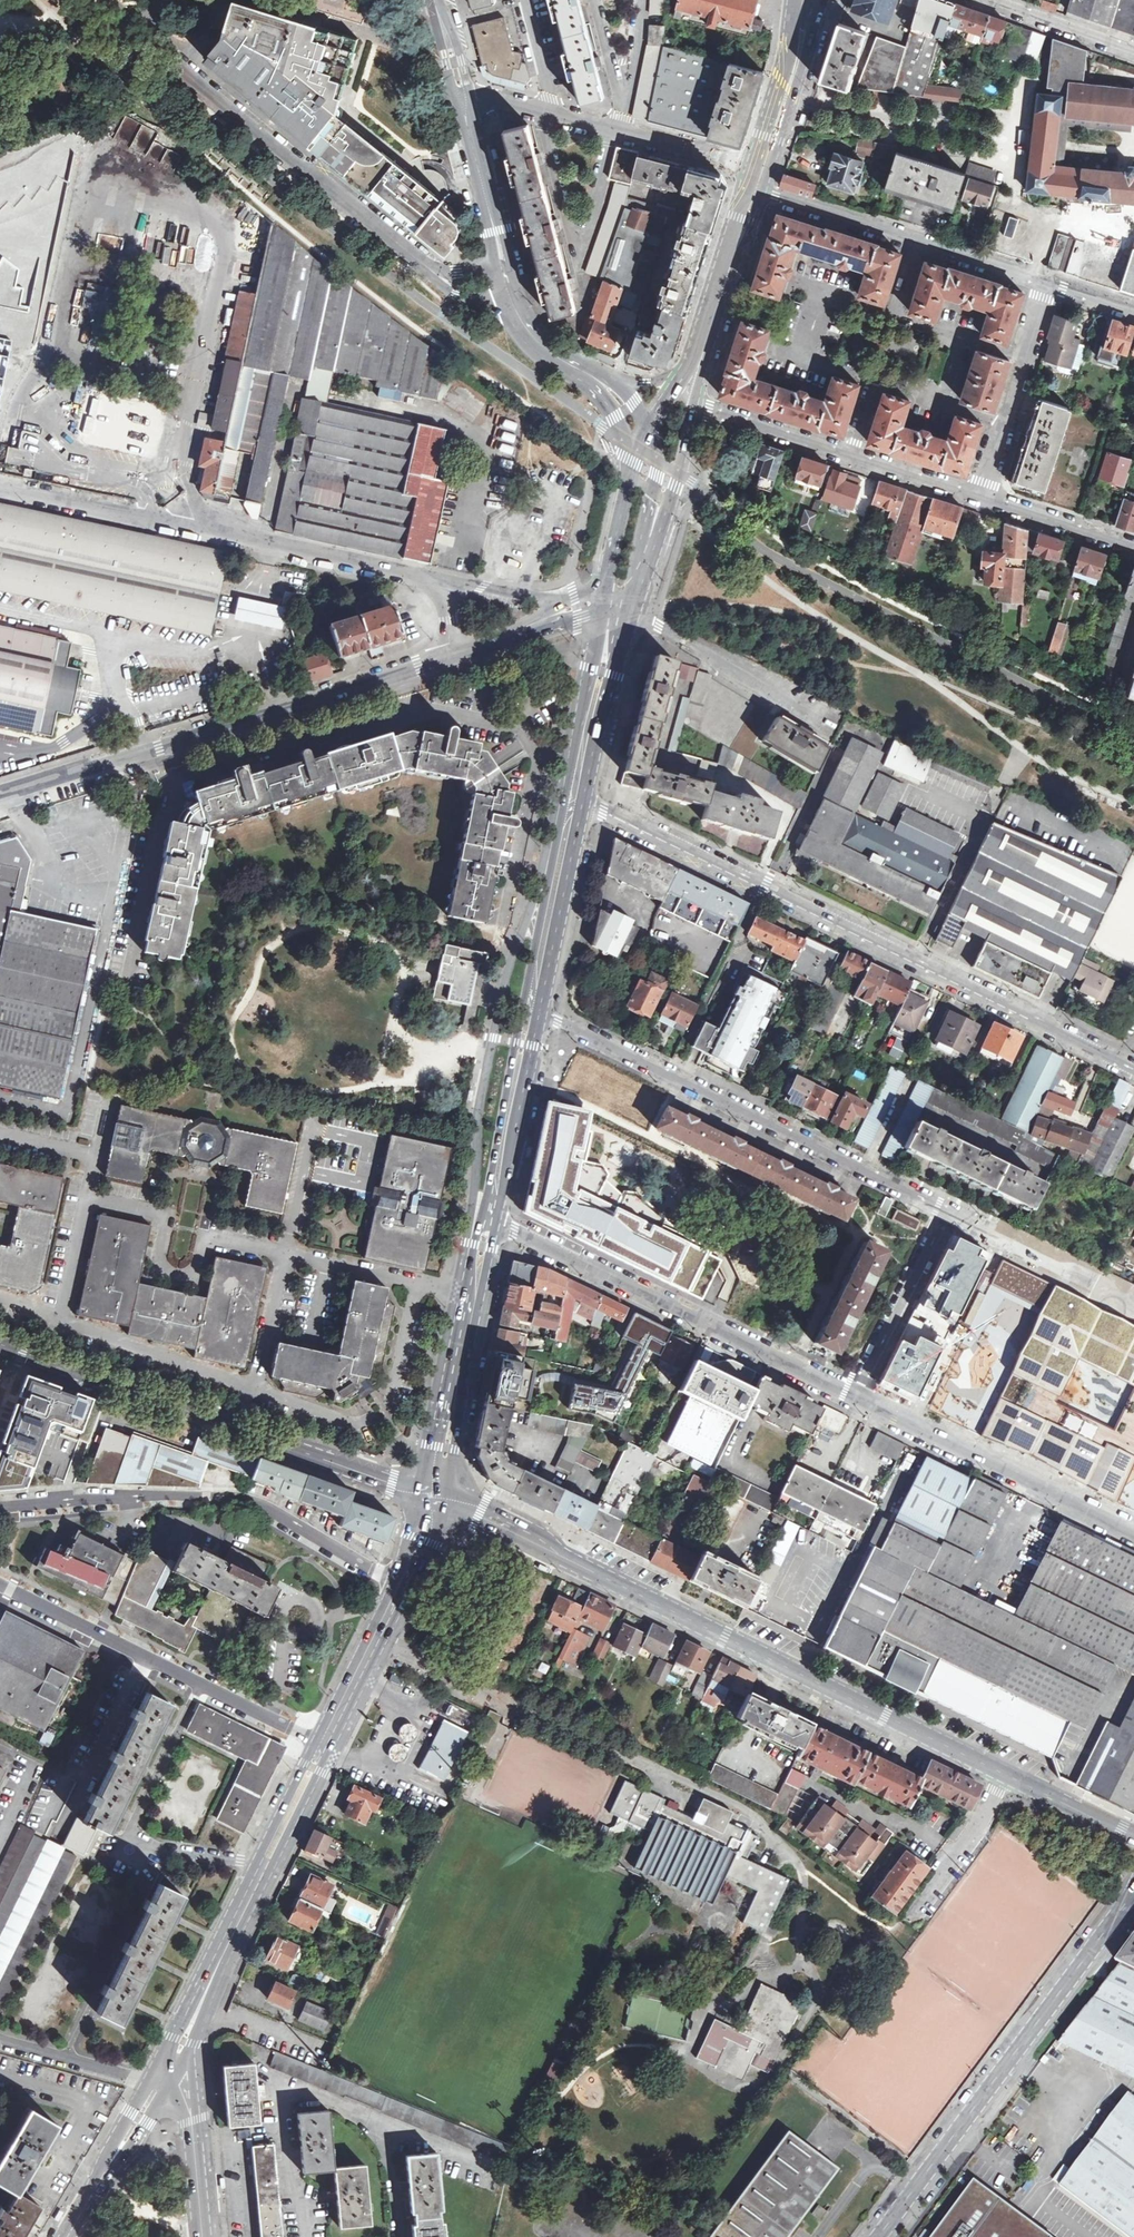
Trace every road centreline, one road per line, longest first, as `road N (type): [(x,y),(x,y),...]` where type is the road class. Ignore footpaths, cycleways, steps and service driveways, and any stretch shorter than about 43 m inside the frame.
road 1 (residential): [(540,1011),(941,1209),(849,1393)]
road 2 (secondary): [(1004,1773),(449,1503)]
road 3 (residential): [(1133,1069),(585,798)]
road 4 (tertiary): [(194,2046),(449,1503)]
road 5 (unclassified): [(0,800),(455,656)]
road 6 (secondary): [(423,1492),(0,1343)]
road 7 (unclassified): [(0,489),(431,578)]
road 8 (residential): [(877,2236),(1133,1888)]
road 9 (unclassified): [(106,0),(428,271)]
road 10 (residential): [(395,1588),(255,1505),(229,1498),(0,1508)]
road 11 (residential): [(497,1223),(849,1393)]
road 12 (tertiary): [(605,609),(531,973)]
road 13 (residential): [(0,1583),(317,1740)]
road 14 (tertiary): [(317,1740),(173,2038)]
road 15 (residential): [(849,1393),(1133,1533)]
road 16 (residential): [(754,165),(495,100),(463,101)]
road 17 (residential): [(1049,284),(765,192)]
road 18 (residential): [(698,403),(982,494)]
road 19 (tertiary): [(485,1209),(469,1244),(423,1492)]
road 20 (tertiary): [(449,1503),(497,1223)]
road 21 (tertiary): [(531,973),(485,1209)]
road 22 (unclassified): [(634,608),(835,724)]
road 23 (tertiary): [(698,403),(765,192)]
road 24 (residential): [(1049,284),(982,494)]
road 25 (tertiary): [(540,1011),(585,798)]
road 26 (tertiary): [(497,1223),(540,1011)]
road 27 (tertiary): [(634,608),(698,403)]
road 28 (tertiary): [(585,798),(634,608)]
road 29 (unclassified): [(634,608),(652,472),(650,423)]
road 30 (tertiary): [(747,188),(693,360)]
road 31 (tertiary): [(395,1588),(317,1740)]
road 32 (tertiary): [(795,0),(789,55),(754,165)]
road 33 (tertiary): [(771,171),(821,8)]
road 34 (residential): [(463,101),(502,261)]
road 35 (residential): [(958,1851),(810,1782)]
road 36 (residential): [(982,494),(1133,545)]
road 37 (residential): [(991,0),(1133,52)]
road 38 (tertiary): [(634,449),(606,590)]
road 39 (unclassified): [(573,598),(431,578)]
road 40 (secondary): [(1133,1834),(1004,1773)]
road 41 (tertiary): [(99,2178),(121,2166),(175,2080)]

